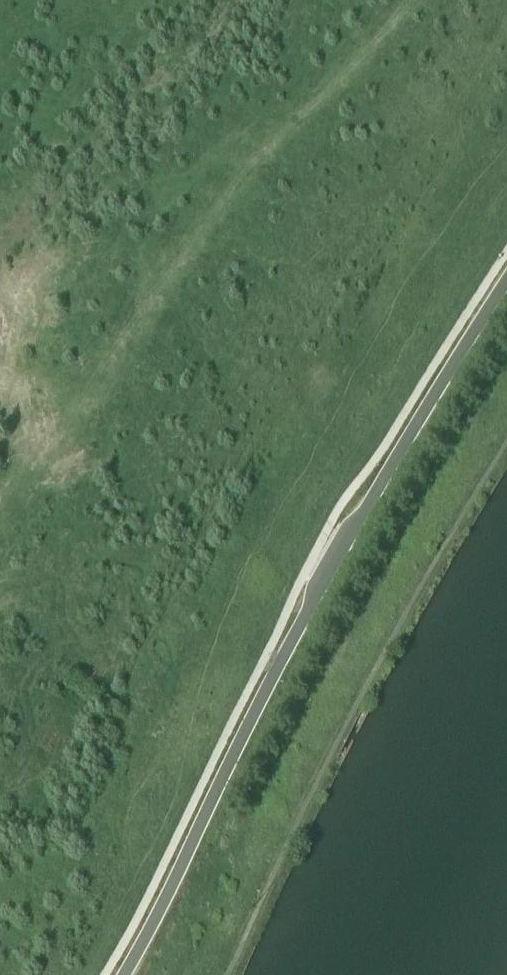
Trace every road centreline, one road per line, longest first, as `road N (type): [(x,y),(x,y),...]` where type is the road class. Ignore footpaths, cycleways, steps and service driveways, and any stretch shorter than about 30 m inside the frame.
road 1 (unclassified): [(123,974),(291,640),(506,272)]

